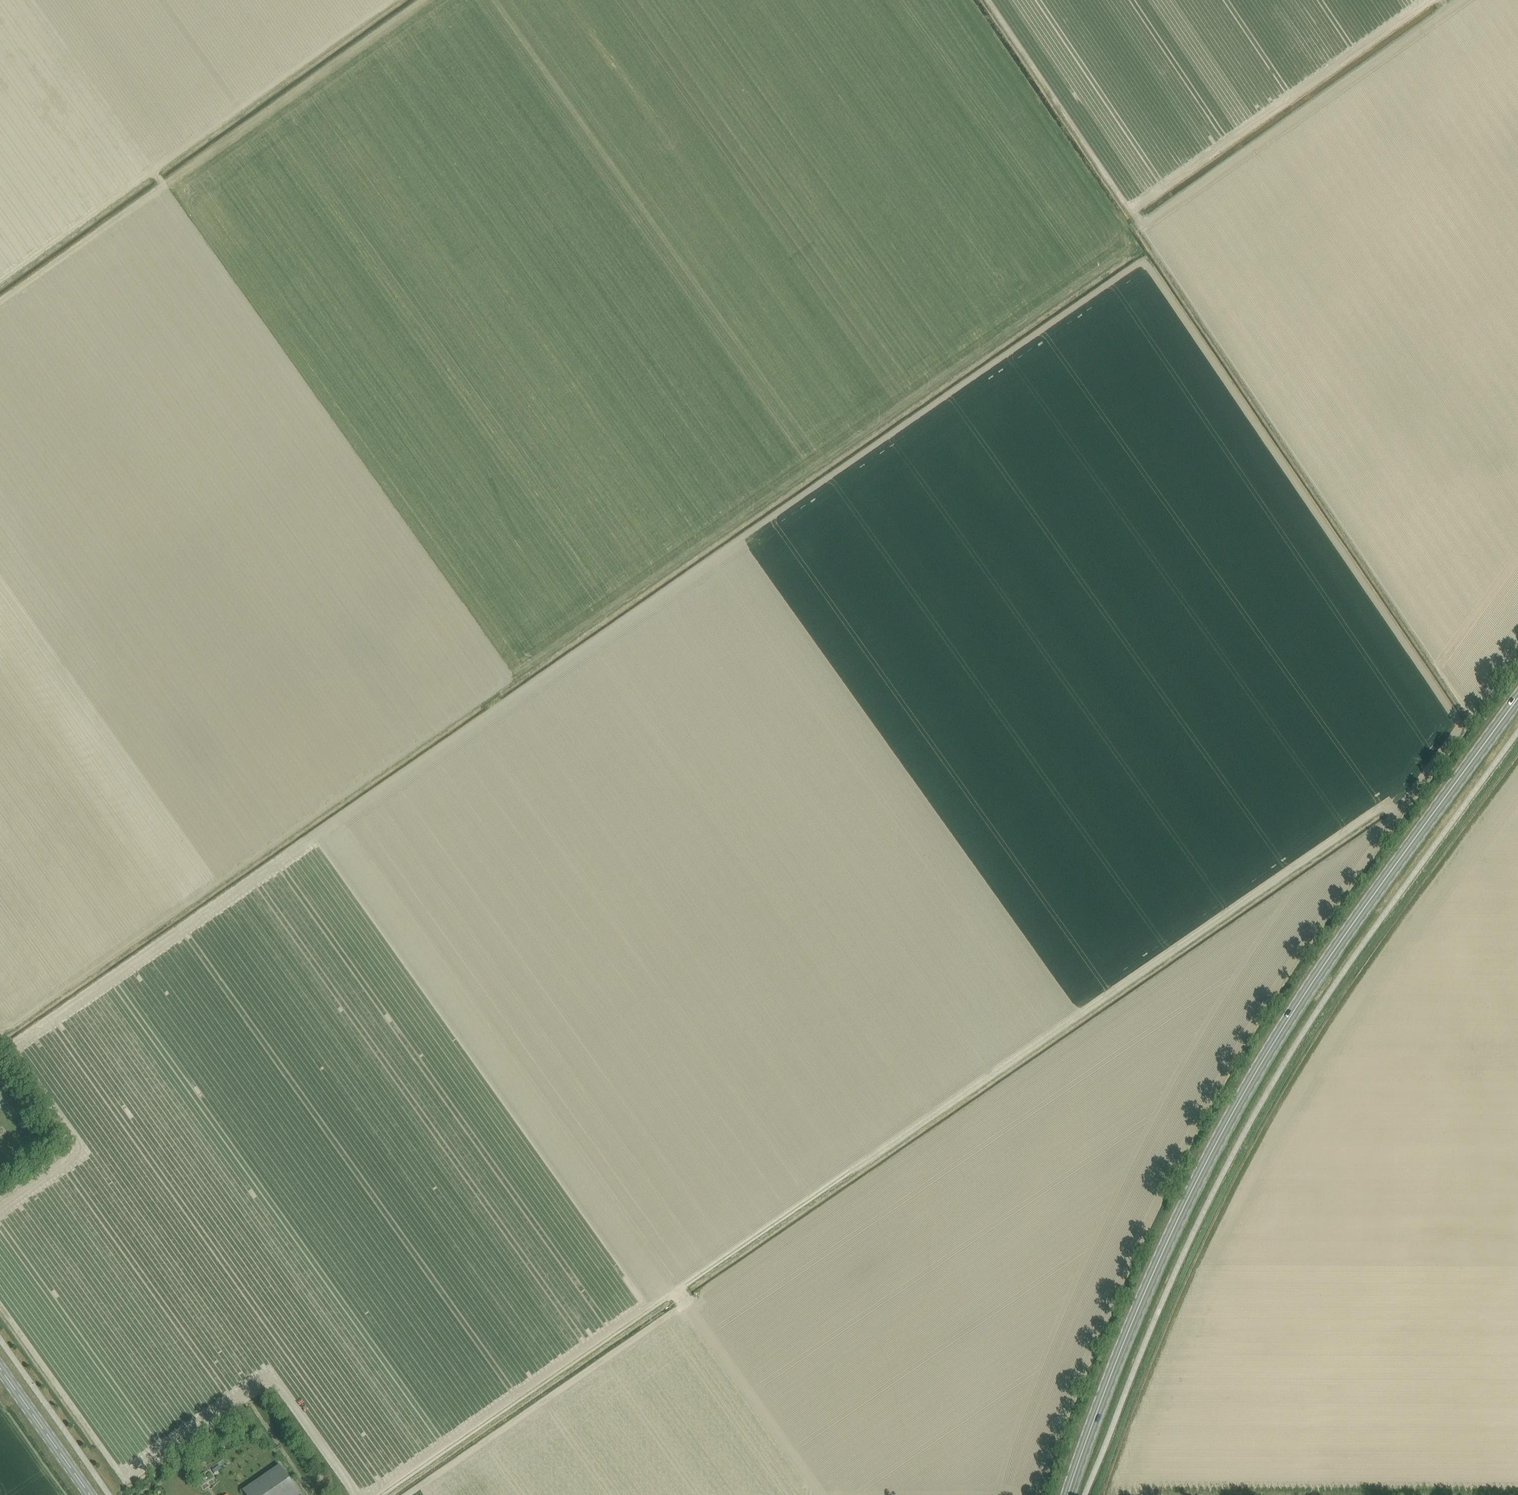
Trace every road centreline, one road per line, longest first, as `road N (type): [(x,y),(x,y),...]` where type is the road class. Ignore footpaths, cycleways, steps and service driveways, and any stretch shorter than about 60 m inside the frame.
road 1 (secondary): [(1068,1494),(1144,1293),(1245,1092),(1351,926),(1517,698)]
road 2 (secondary): [(90,1494),(0,1368)]

